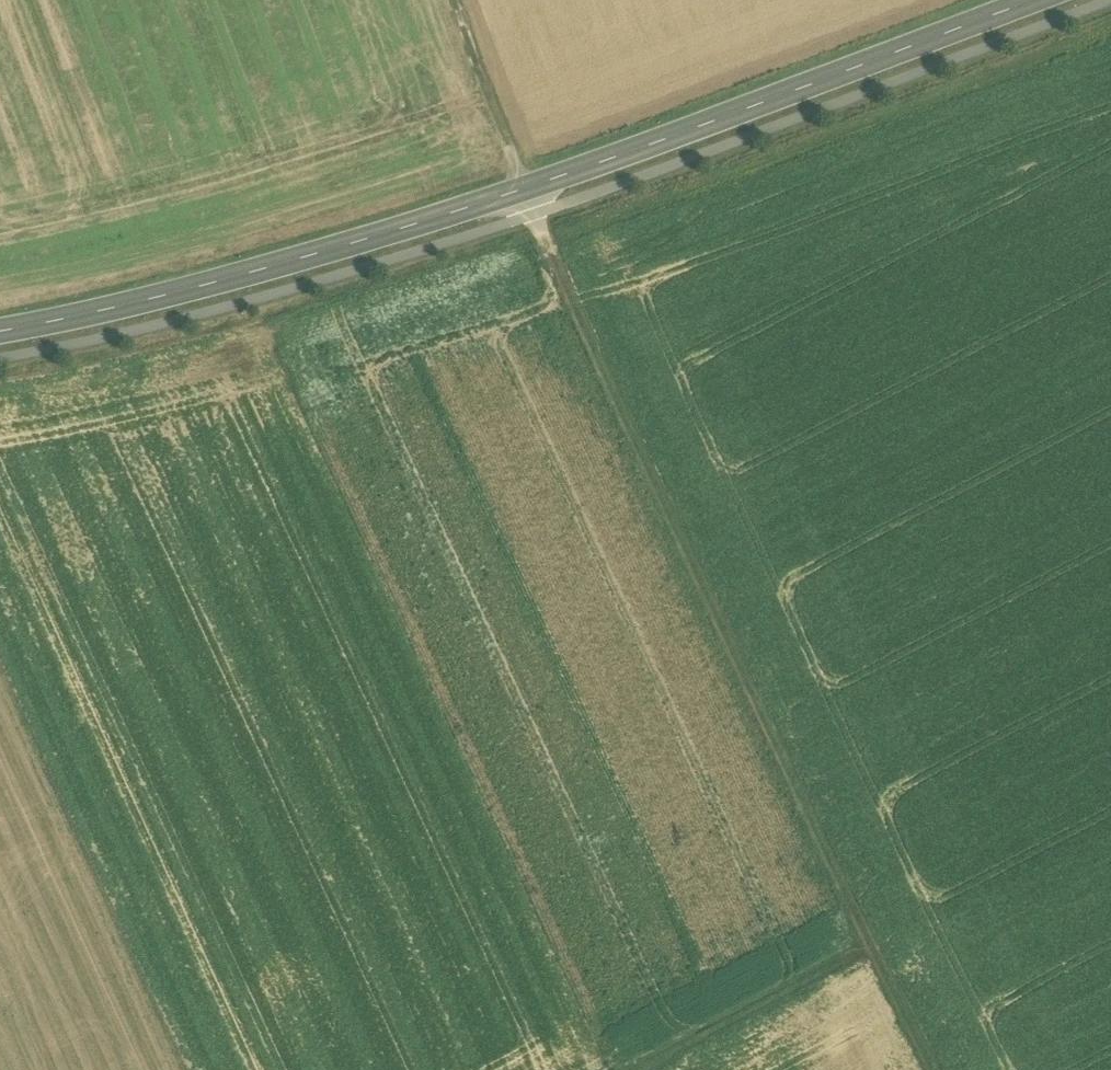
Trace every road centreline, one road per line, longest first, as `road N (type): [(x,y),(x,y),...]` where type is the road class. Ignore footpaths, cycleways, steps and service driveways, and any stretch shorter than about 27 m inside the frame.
road 1 (track): [(455,0),(533,212),(667,477),(873,949),(936,1069)]
road 2 (secondary): [(0,335),(142,302),(524,190),(1036,0)]
road 3 (track): [(1110,824),(645,1069)]

